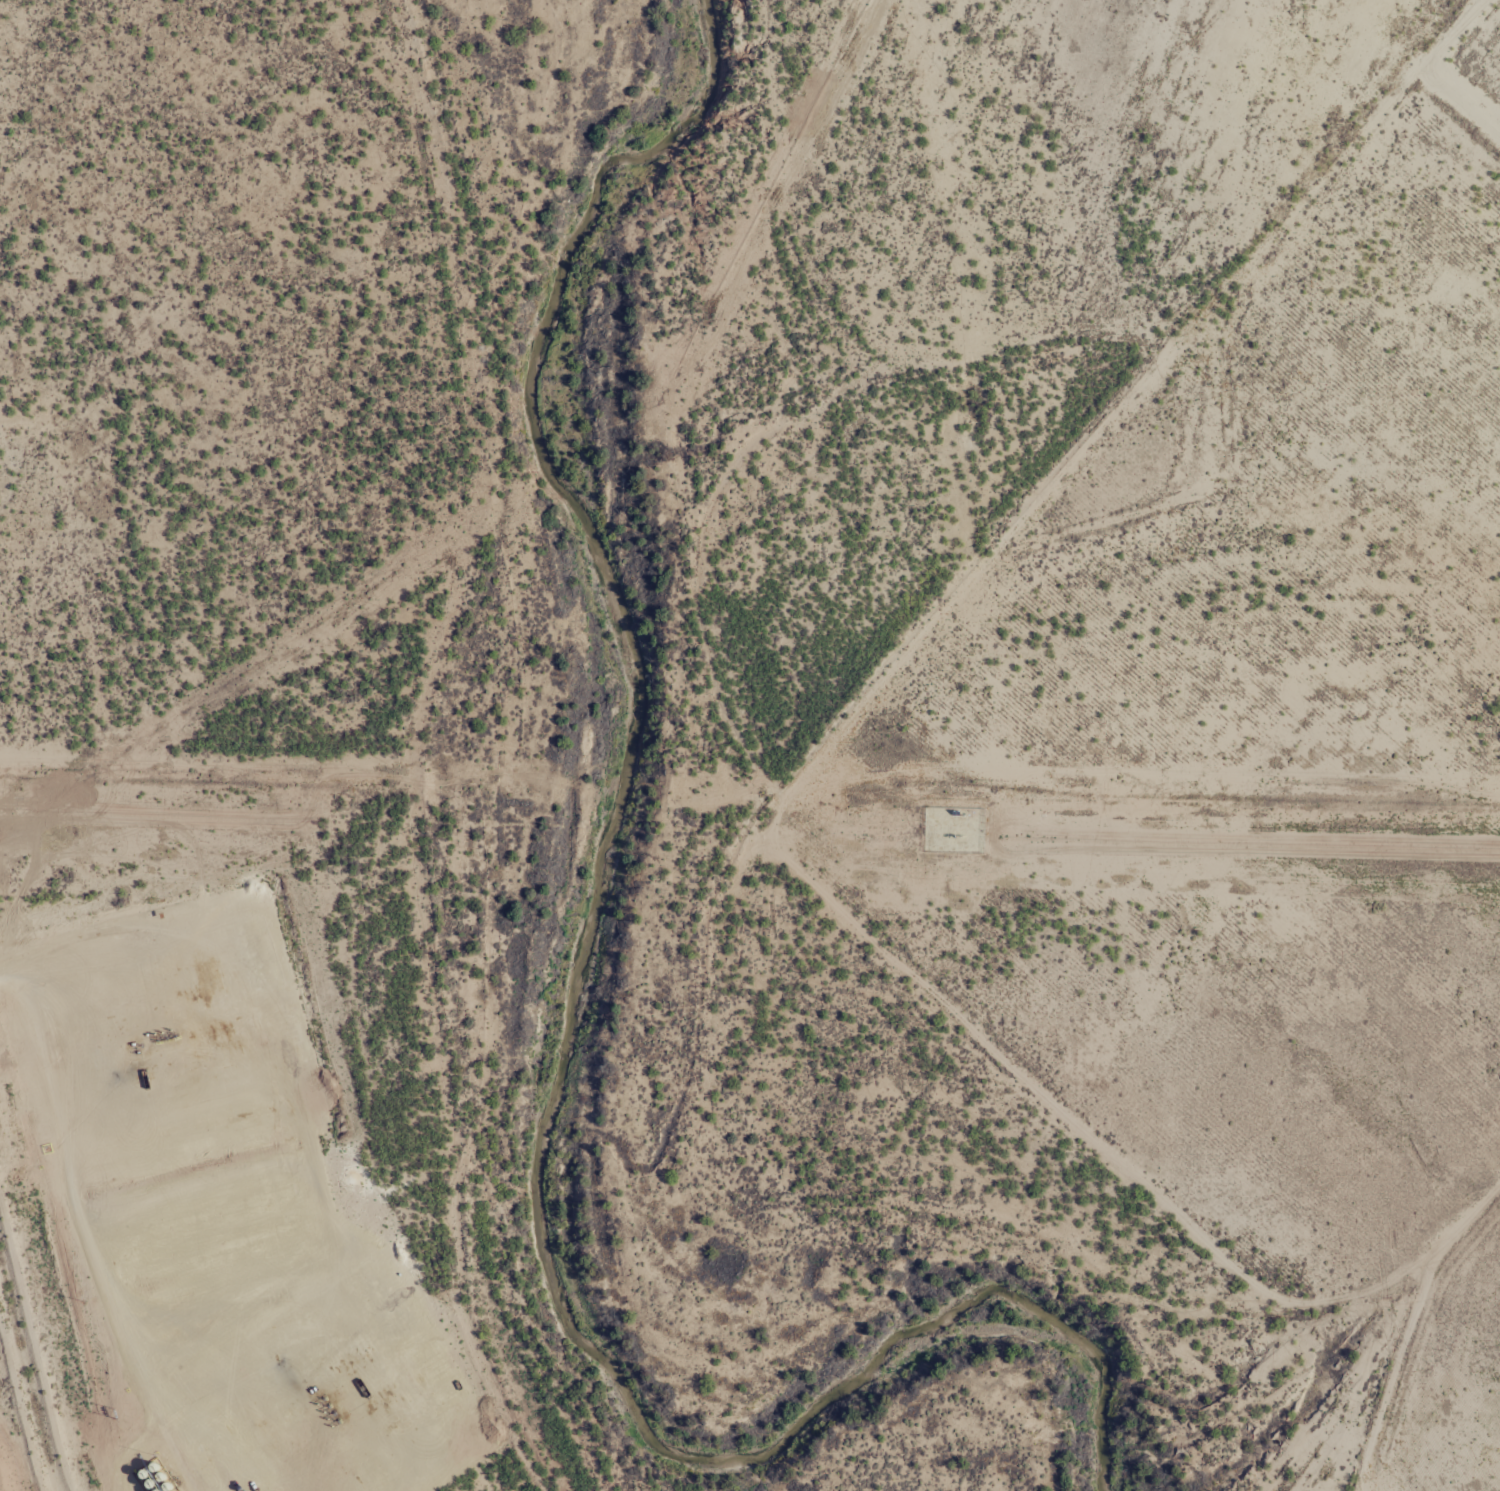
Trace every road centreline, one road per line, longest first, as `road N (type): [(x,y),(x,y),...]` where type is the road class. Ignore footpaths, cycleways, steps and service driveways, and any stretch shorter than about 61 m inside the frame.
road 1 (track): [(766,0),(760,95),(789,195),(834,275),(835,400),(710,471),(670,511),(675,591),(720,741),(745,896),(680,1082),(695,1167),(730,1212),(765,1227),(935,1207),(1009,1222),(1099,1277),(1224,1437),(1259,1452)]
road 2 (track): [(1499,1129),(1289,1367),(1259,1452),(1263,1490)]

